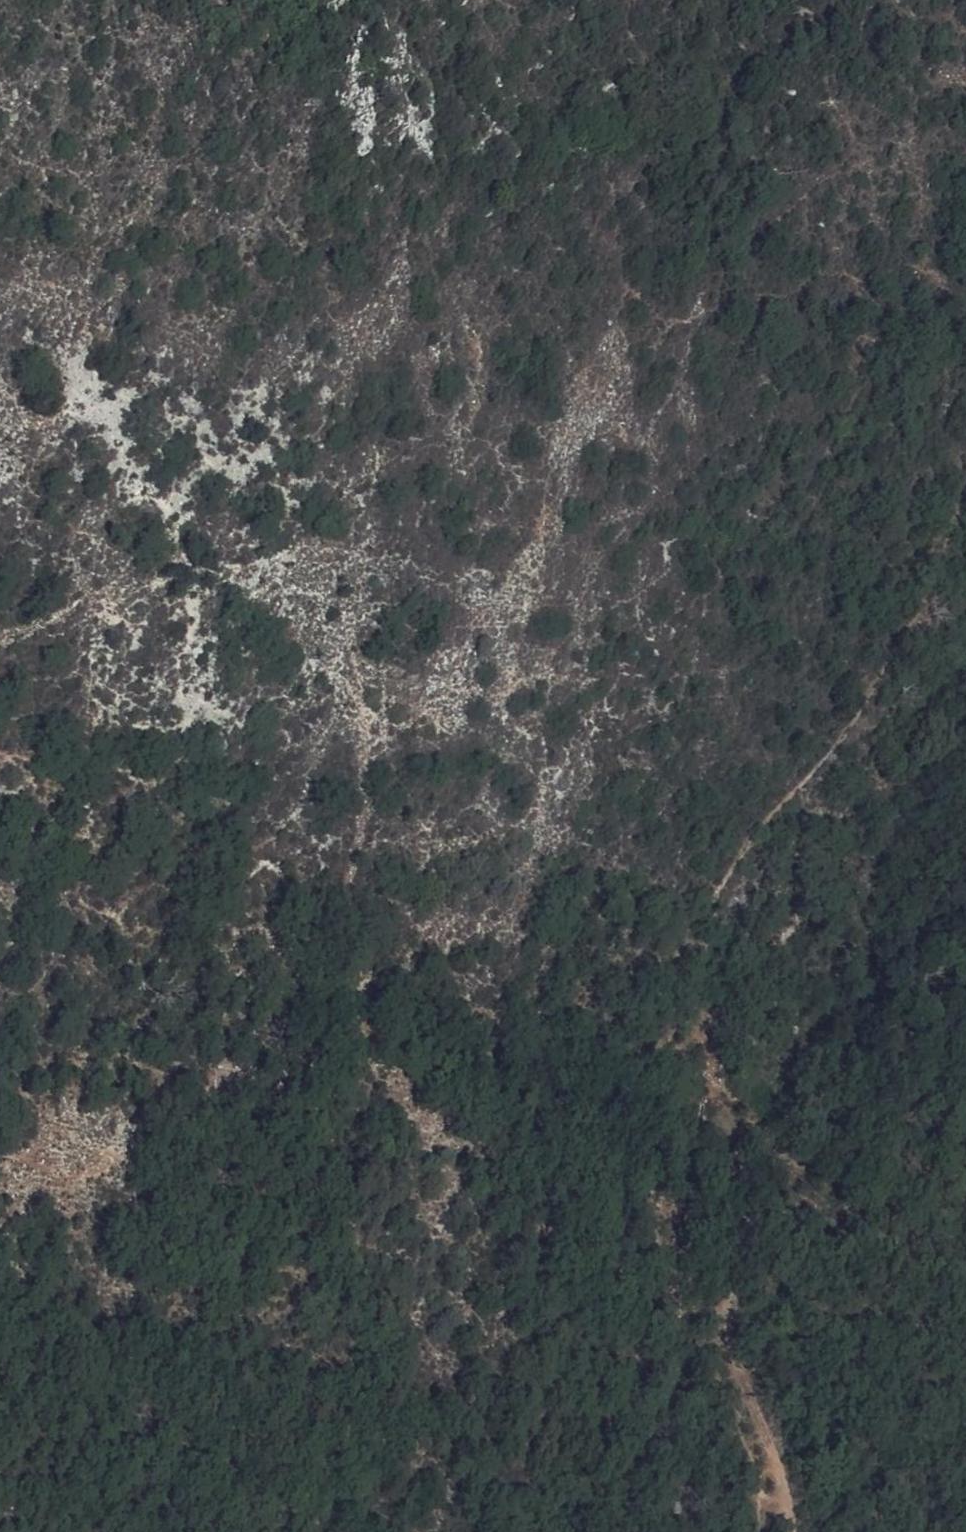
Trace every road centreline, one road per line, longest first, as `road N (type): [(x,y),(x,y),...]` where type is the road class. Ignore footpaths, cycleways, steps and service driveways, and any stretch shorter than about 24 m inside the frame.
road 1 (track): [(797,1531),(784,1460),(724,1315),(745,1229)]

